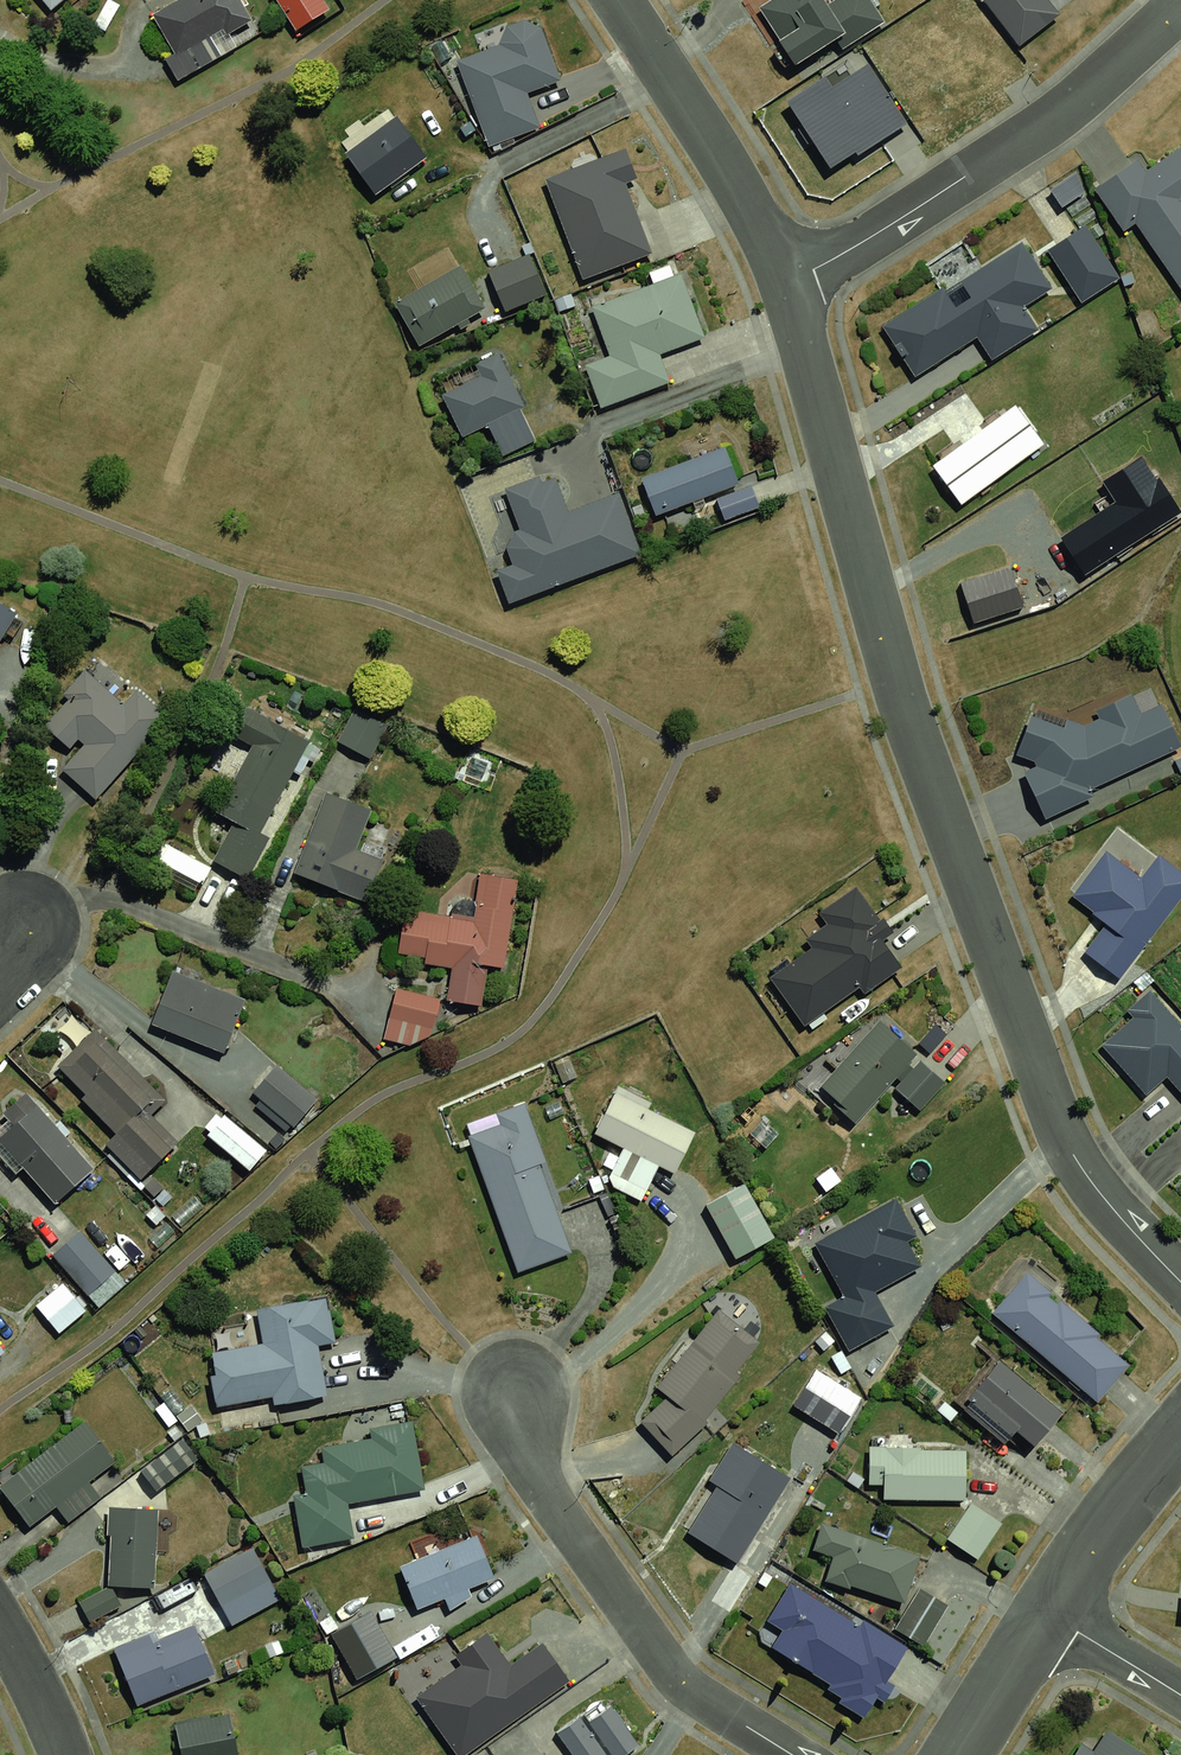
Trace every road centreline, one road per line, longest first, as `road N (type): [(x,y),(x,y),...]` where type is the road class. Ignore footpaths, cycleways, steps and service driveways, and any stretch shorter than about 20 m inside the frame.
road 1 (residential): [(790,278),(905,720),(1073,1154),(1180,1281)]
road 2 (residential): [(790,278),(1059,115),(1180,5)]
road 3 (residential): [(518,1400),(544,1488),(677,1683),(794,1754)]
road 4 (residential): [(615,0),(790,278)]
road 5 (residential): [(1046,1613),(1180,1432)]
road 6 (residential): [(957,1754),(1046,1613)]
road 7 (residential): [(1046,1613),(1180,1695)]
road 8 (residential): [(0,1621),(66,1754)]

